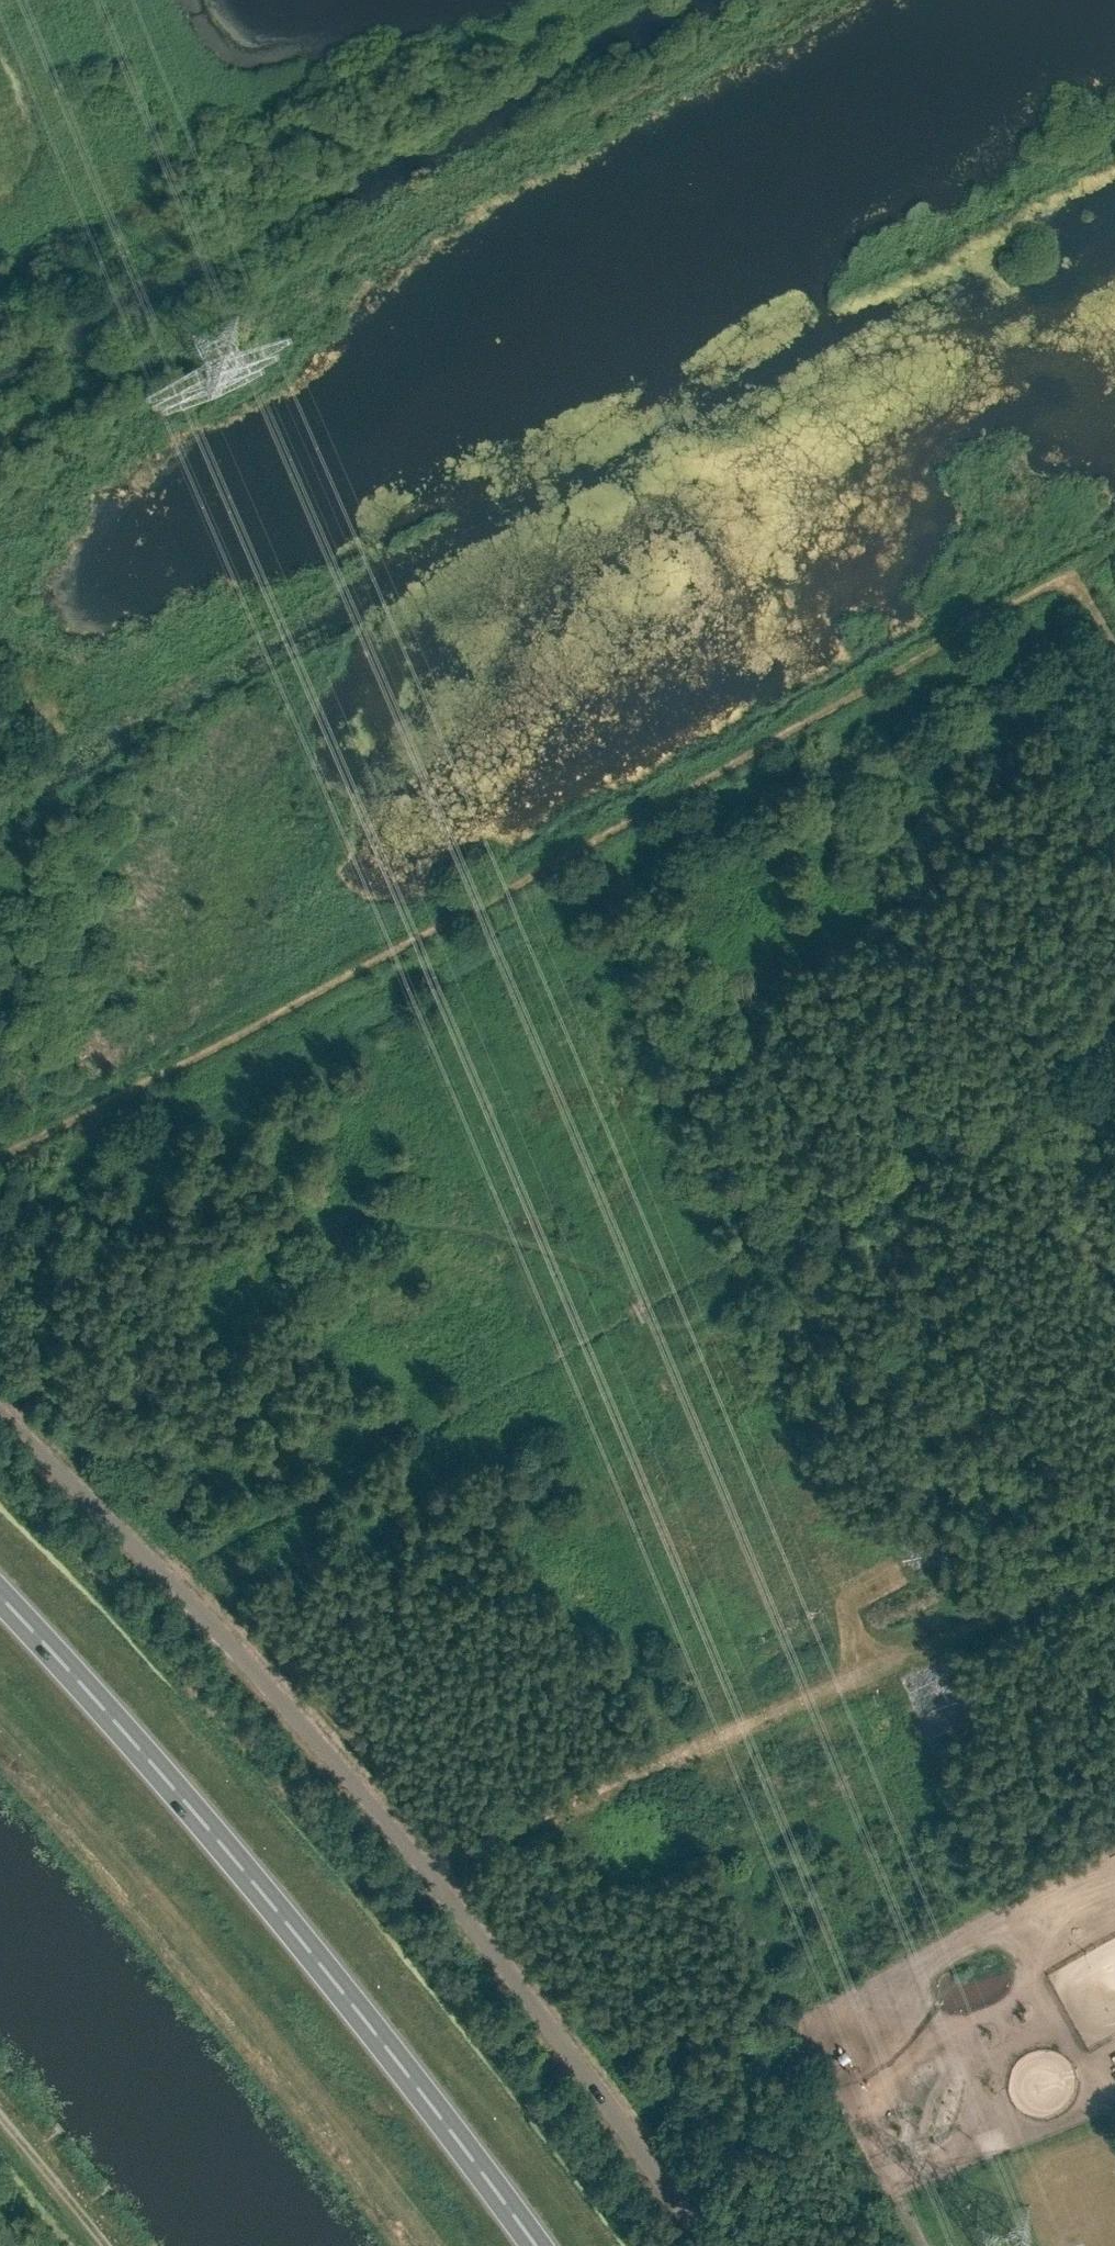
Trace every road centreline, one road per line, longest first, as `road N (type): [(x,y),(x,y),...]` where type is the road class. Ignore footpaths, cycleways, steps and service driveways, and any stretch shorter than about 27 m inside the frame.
road 1 (unclassified): [(748,2245),(668,2203),(567,2039),(392,1818),(105,1516),(0,1418)]
road 2 (trunk): [(537,2245),(345,1993),(0,1595)]
road 3 (track): [(0,2118),(104,2245)]

